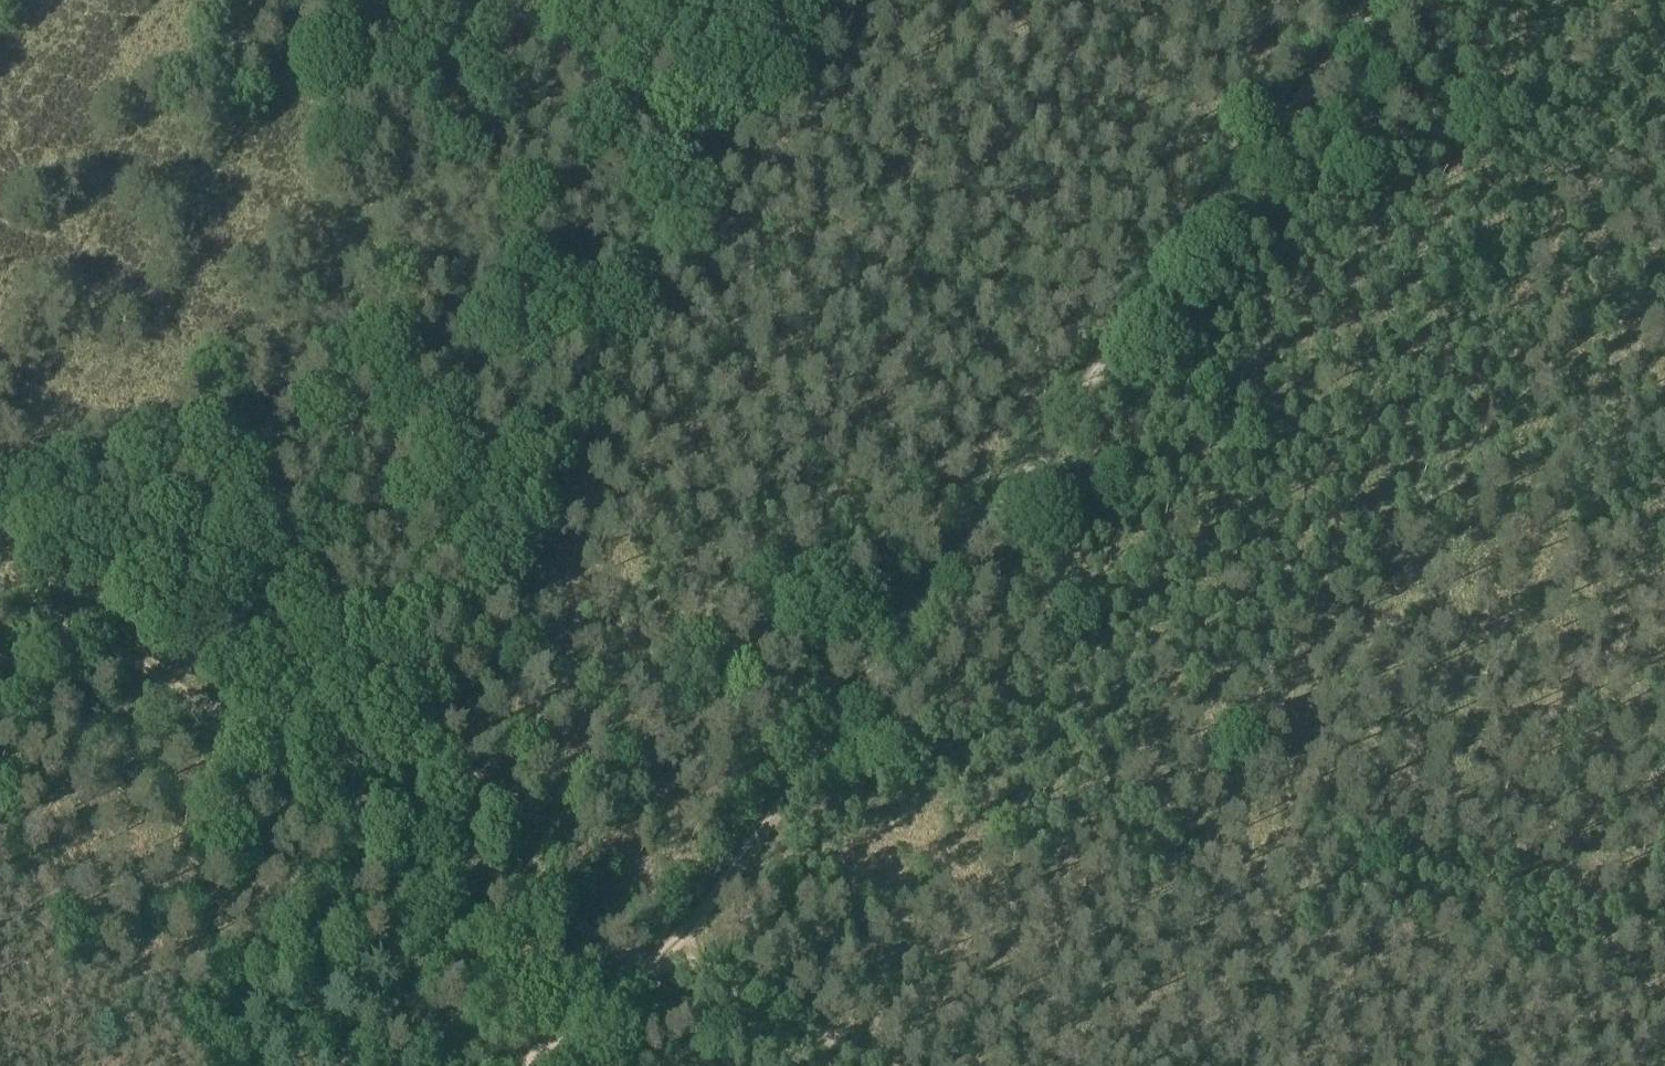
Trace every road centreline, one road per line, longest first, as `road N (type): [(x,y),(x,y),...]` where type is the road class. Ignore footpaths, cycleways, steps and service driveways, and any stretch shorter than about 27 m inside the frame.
road 1 (track): [(1388,0),(680,963)]
road 2 (track): [(0,598),(680,963)]
road 3 (track): [(680,963),(866,1065)]
road 4 (track): [(680,963),(620,993),(525,1065)]
road 5 (track): [(680,963),(618,1065)]

